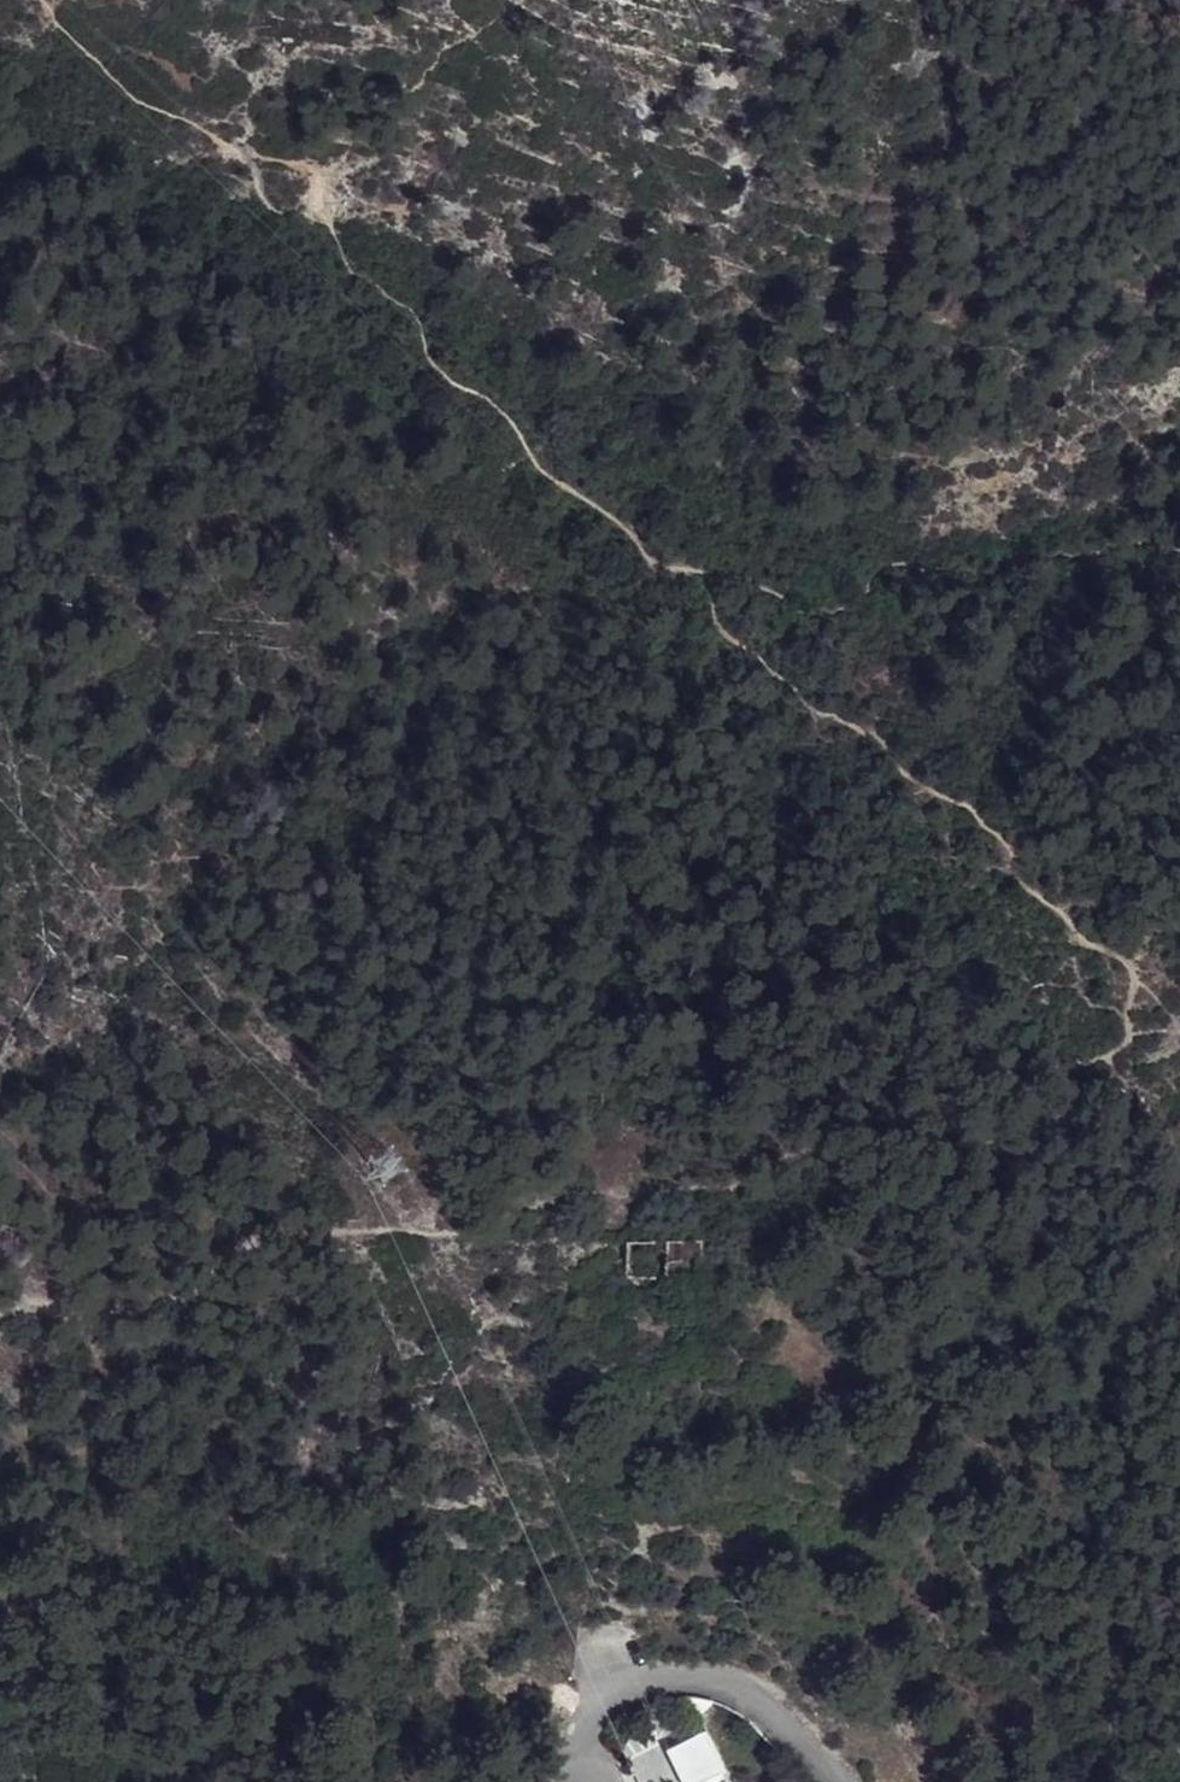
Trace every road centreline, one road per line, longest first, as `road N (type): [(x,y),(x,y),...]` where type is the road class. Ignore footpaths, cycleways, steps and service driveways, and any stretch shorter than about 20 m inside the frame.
road 1 (residential): [(591,1734),(603,1710),(678,1676),(734,1687),(844,1781)]

